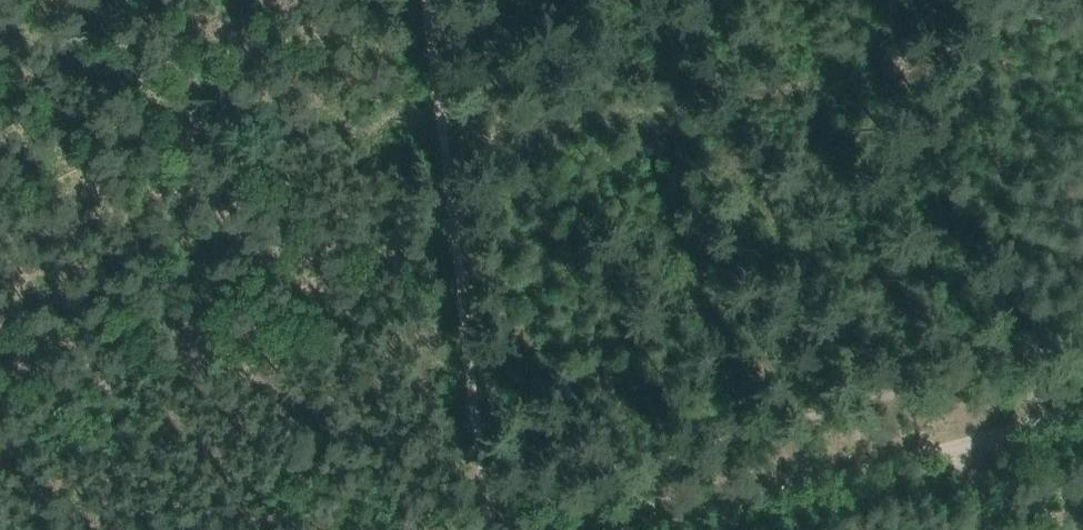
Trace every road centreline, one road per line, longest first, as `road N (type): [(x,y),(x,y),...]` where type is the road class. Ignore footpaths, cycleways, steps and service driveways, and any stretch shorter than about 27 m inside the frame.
road 1 (track): [(470,529),(417,0)]
road 2 (track): [(1082,388),(589,529)]

